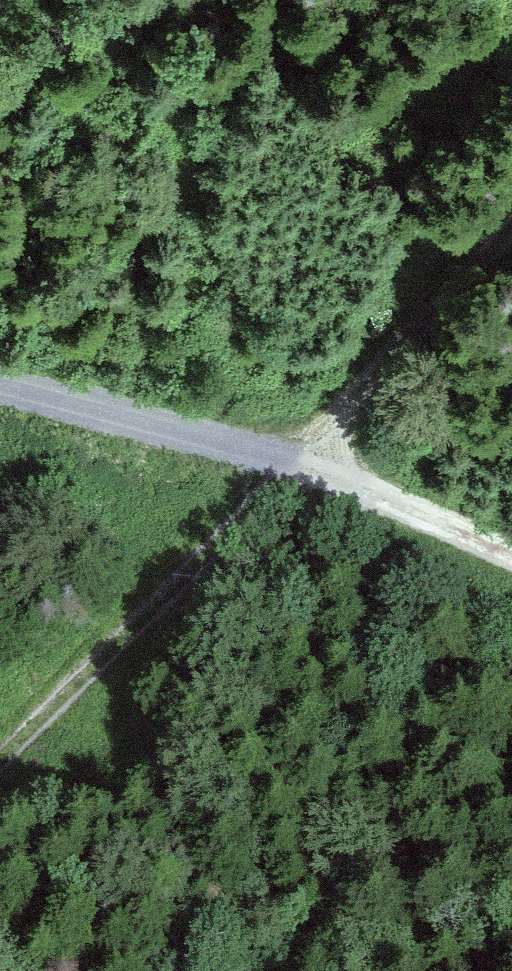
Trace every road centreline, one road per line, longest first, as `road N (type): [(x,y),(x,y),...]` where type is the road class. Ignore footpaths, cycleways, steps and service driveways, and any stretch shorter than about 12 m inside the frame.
road 1 (track): [(511,238),(0,760)]
road 2 (track): [(511,555),(306,454),(0,381)]

